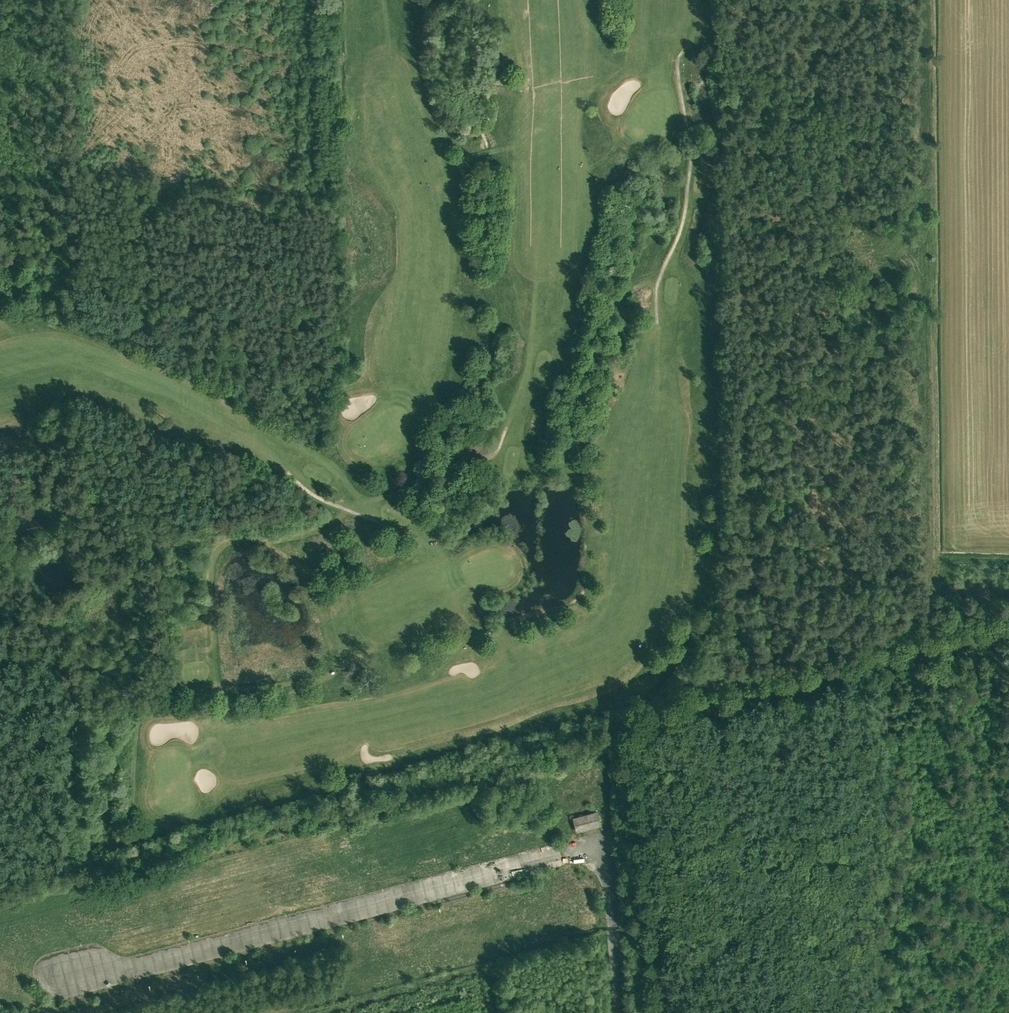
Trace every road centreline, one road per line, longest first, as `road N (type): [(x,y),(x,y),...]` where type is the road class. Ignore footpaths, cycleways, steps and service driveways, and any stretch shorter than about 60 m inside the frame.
road 1 (track): [(1008,634),(643,734),(663,1012)]
road 2 (unclassified): [(618,1012),(604,845)]

